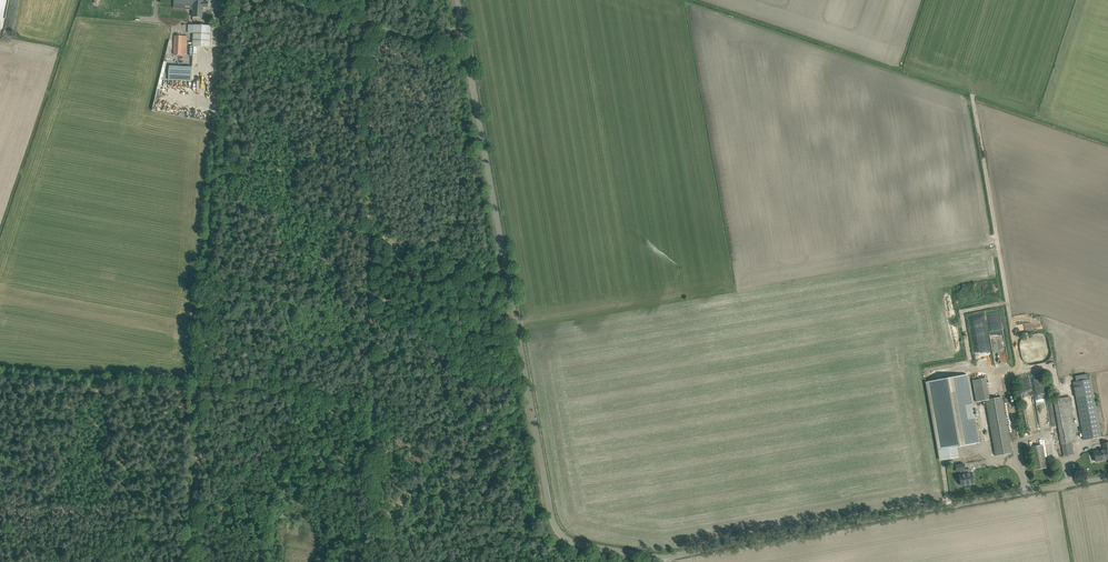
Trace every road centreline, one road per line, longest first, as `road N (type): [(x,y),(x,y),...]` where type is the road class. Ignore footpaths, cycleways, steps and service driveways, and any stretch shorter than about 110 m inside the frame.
road 1 (unclassified): [(666,559),(572,542),(551,516),(469,58)]
road 2 (track): [(383,561),(362,0)]
road 3 (unclassified): [(666,559),(1107,477)]
road 4 (track): [(203,341),(219,91)]
road 5 (unclassified): [(469,58),(293,0)]

